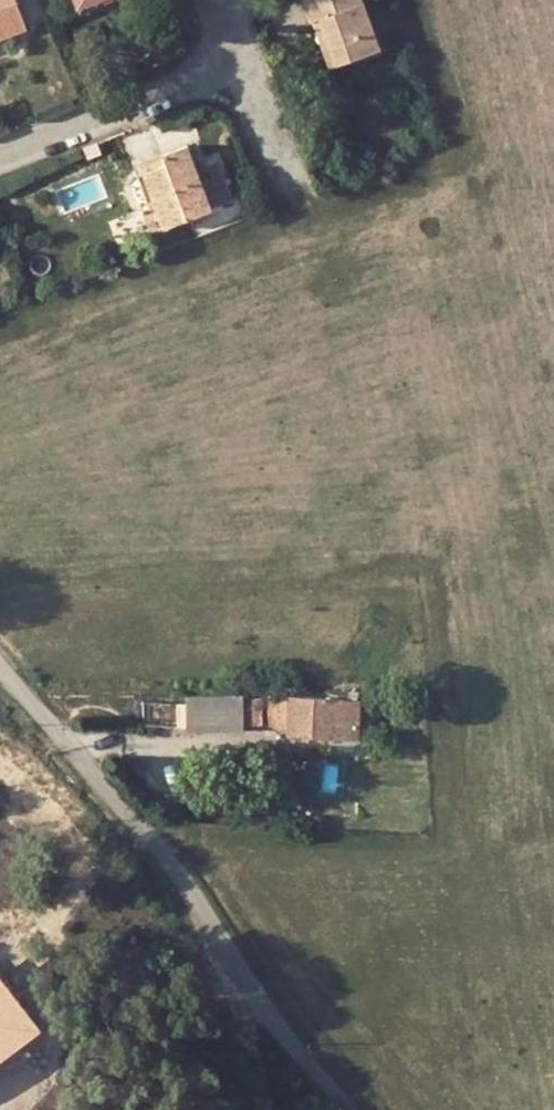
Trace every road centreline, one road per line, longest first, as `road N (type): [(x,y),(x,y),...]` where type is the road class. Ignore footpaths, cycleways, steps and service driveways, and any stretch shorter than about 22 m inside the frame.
road 1 (unclassified): [(353,1109),(145,836),(0,668)]
road 2 (residential): [(243,65),(0,151)]
road 3 (residential): [(243,65),(288,183)]

